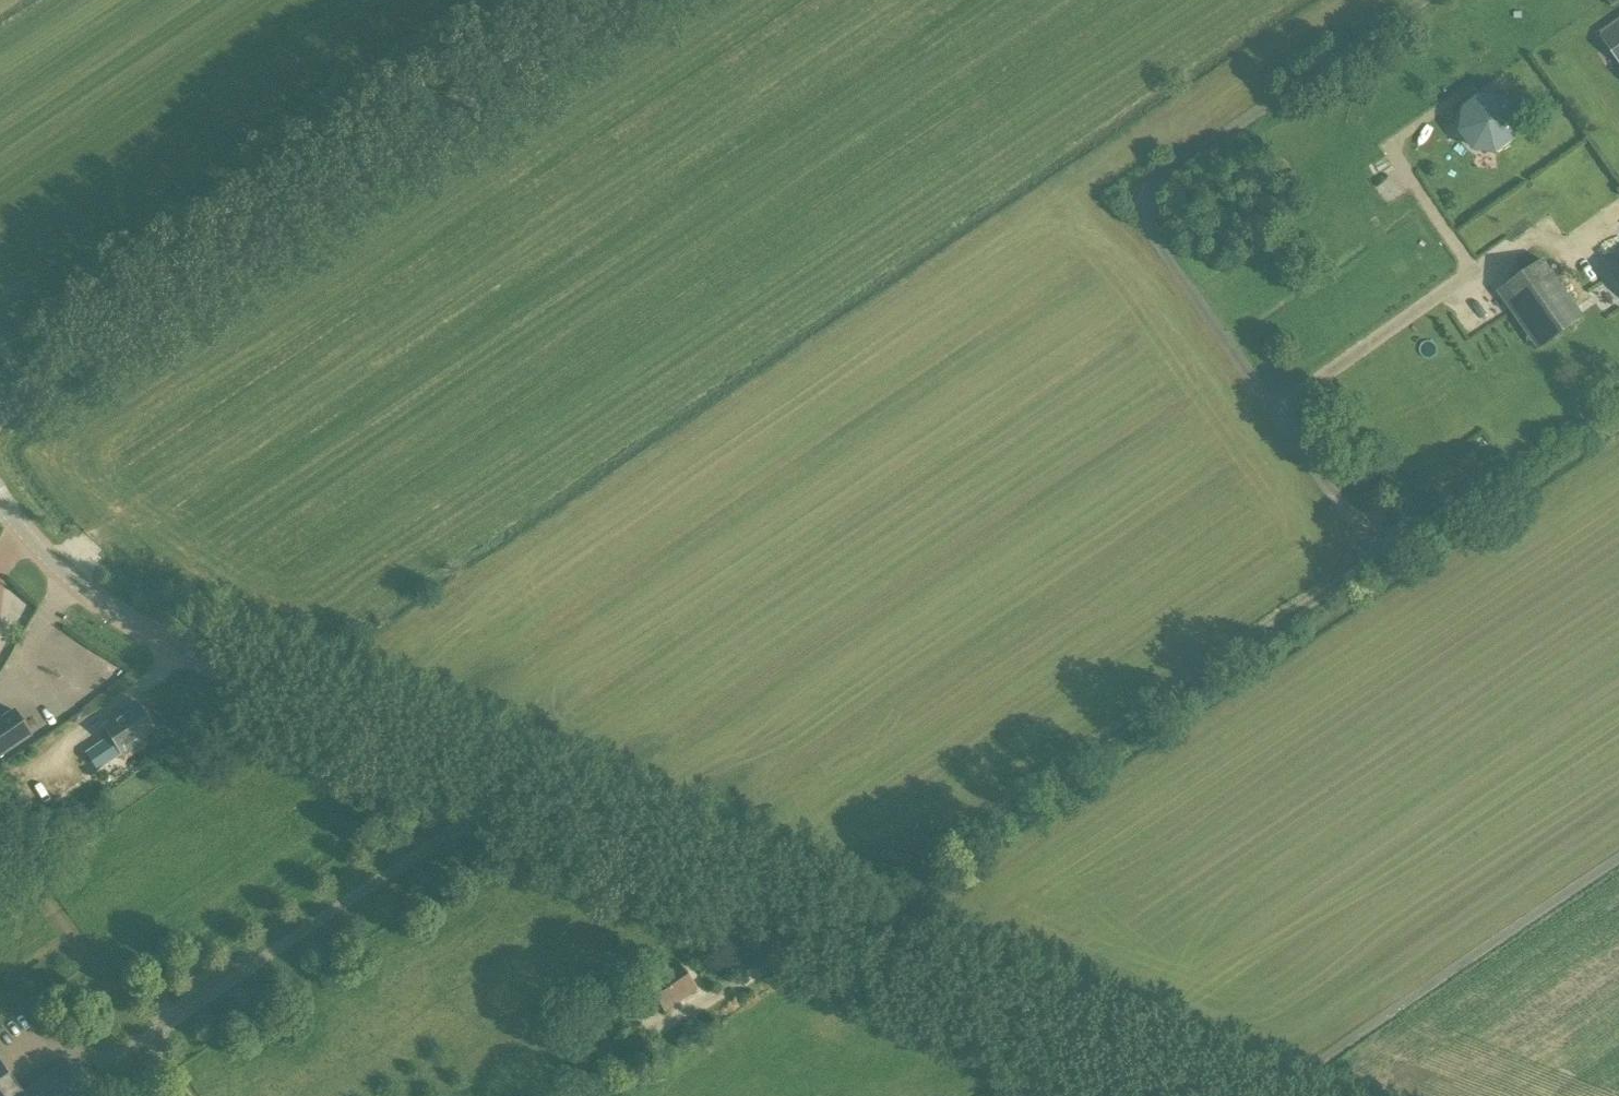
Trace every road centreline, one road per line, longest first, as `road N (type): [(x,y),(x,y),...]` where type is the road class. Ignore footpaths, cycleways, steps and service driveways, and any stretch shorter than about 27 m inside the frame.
road 1 (tertiary): [(0,502),(92,594),(182,650),(1204,1095)]
road 2 (tertiary): [(0,409),(602,0)]
road 3 (track): [(1618,859),(1282,1095)]

